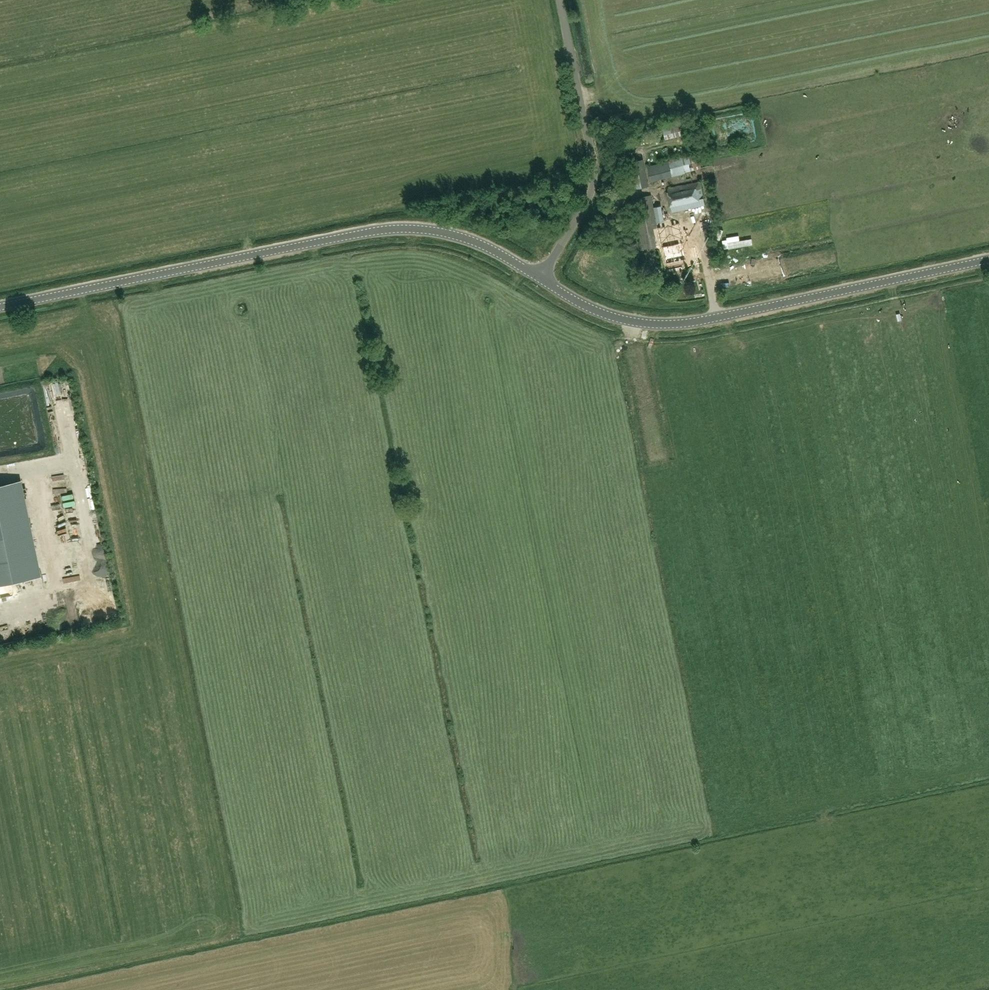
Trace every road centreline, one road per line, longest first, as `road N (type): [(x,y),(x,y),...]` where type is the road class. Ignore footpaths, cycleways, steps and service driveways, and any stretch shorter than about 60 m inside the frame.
road 1 (tertiary): [(0,308),(382,231),(460,238),(541,280)]
road 2 (track): [(0,328),(382,250),(462,260),(513,288),(525,269)]
road 3 (tertiary): [(541,280),(592,309),(661,325),(988,260)]
road 4 (unclassified): [(541,280),(594,179),(561,0)]

